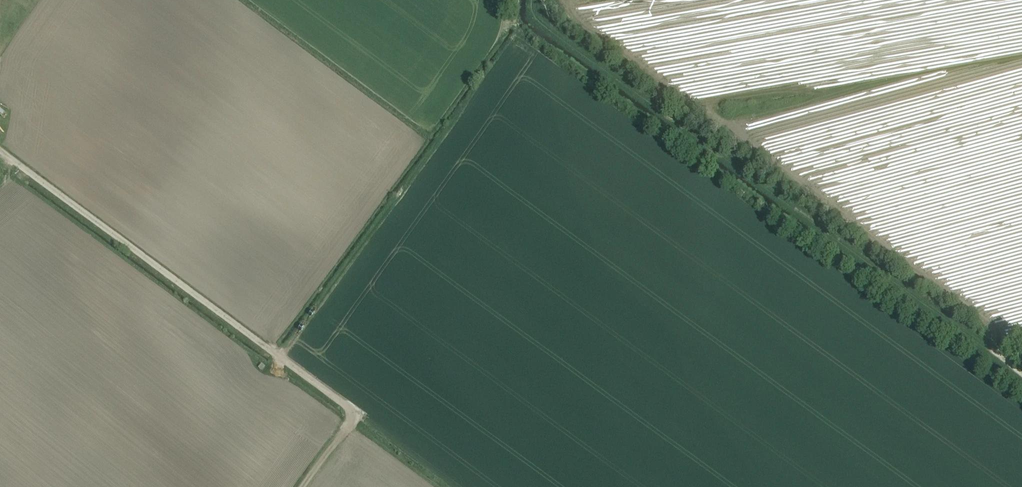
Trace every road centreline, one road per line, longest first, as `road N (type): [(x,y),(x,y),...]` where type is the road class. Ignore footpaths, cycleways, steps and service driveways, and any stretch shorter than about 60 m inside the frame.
road 1 (track): [(1003,355),(550,28),(536,16),(533,0)]
road 2 (track): [(302,486),(354,413),(0,150)]

